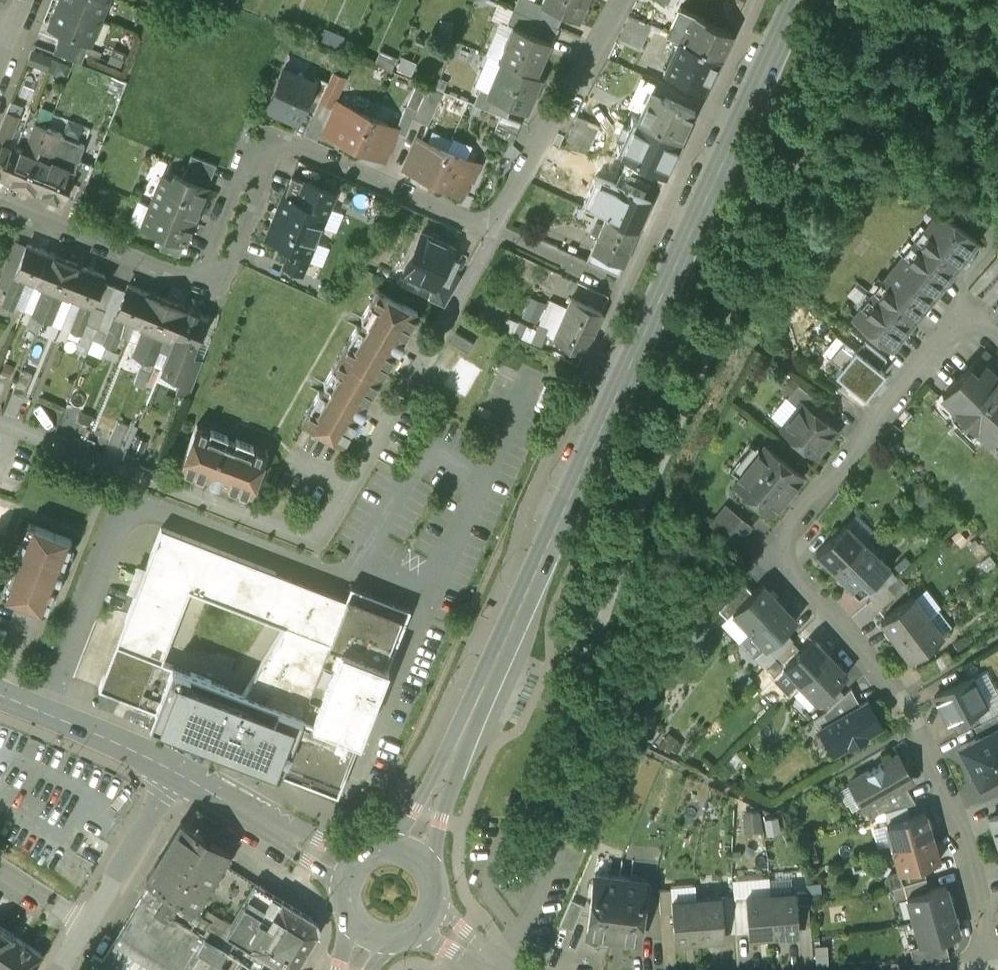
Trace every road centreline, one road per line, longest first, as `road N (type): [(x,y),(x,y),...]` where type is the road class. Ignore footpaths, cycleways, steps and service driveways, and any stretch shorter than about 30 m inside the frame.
road 1 (secondary): [(408,858),(798,0)]
road 2 (track): [(869,0),(622,560),(532,836)]
road 3 (residential): [(984,968),(980,896),(935,767),(847,629),(773,552),(968,310),(997,336)]
road 4 (residential): [(0,421),(317,541),(494,233)]
road 5 (residential): [(494,233),(269,133),(204,284),(0,201)]
road 6 (residential): [(494,233),(626,0)]
road 7 (residential): [(353,873),(179,773)]
road 8 (residential): [(179,773),(0,693)]
road 9 (residential): [(179,773),(89,916)]

